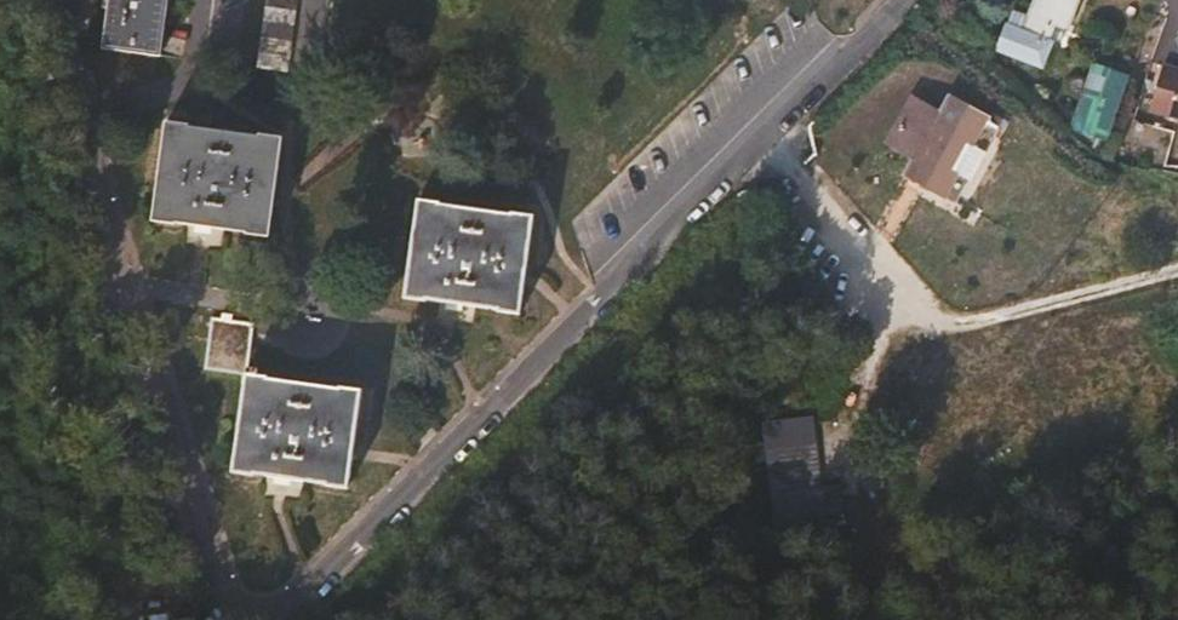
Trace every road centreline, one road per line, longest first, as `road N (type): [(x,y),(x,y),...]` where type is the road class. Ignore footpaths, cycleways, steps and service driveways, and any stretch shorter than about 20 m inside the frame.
road 1 (residential): [(266,619),(897,0)]
road 2 (residential): [(133,293),(250,619)]
road 3 (residential): [(51,0),(133,293)]
road 4 (track): [(108,619),(118,525),(156,357)]
road 5 (track): [(945,332),(1177,274)]
road 6 (track): [(897,282),(832,457)]
road 7 (residential): [(307,310),(133,293)]

